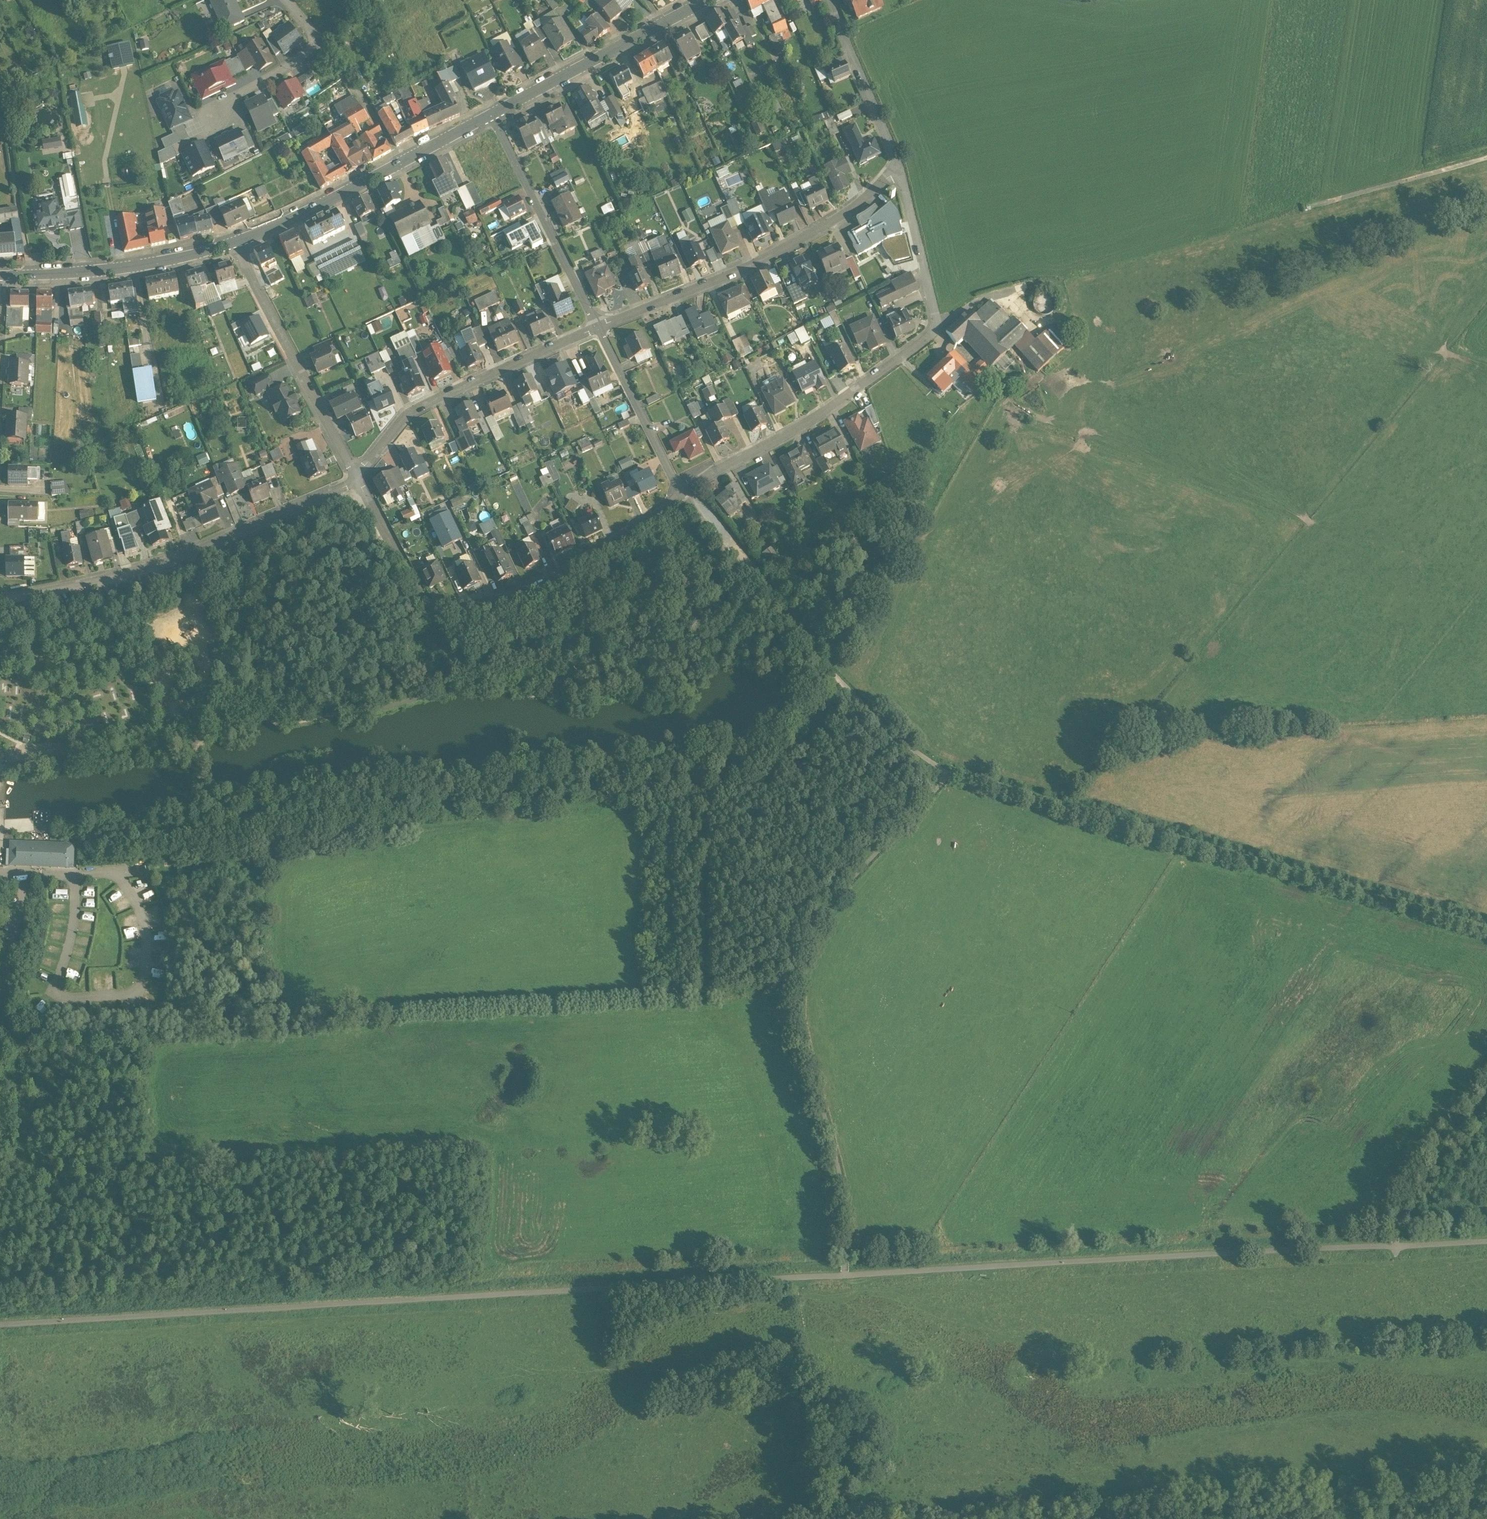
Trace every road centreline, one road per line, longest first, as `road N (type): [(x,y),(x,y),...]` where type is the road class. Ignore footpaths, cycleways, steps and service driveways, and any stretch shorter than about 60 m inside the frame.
road 1 (track): [(804,1278),(0,1326)]
road 2 (track): [(1486,1241),(844,1276)]
road 3 (track): [(943,774),(1486,930)]
road 4 (residential): [(899,174),(936,331),(841,401),(681,494)]
road 5 (residential): [(681,494),(543,585),(432,608),(420,604),(357,483)]
road 6 (residential): [(357,483),(164,567),(0,602)]
road 7 (residential): [(899,174),(781,254),(597,332)]
road 8 (residential): [(597,332),(406,418),(357,483)]
road 9 (tertiary): [(491,123),(236,248)]
road 10 (track): [(943,774),(816,916),(798,999)]
road 11 (residential): [(357,483),(236,248)]
road 12 (tertiary): [(721,0),(491,123)]
road 13 (track): [(798,999),(845,1207),(846,1250)]
road 14 (tertiary): [(236,248),(126,276),(0,284)]
road 15 (residential): [(491,123),(597,332)]
road 16 (track): [(681,494),(821,661)]
road 17 (residential): [(824,0),(899,174)]
road 18 (track): [(1486,162),(1304,211)]
road 19 (residential): [(597,332),(681,494)]
road 20 (track): [(839,682),(943,774)]
road 21 (residential): [(212,127),(320,52)]

